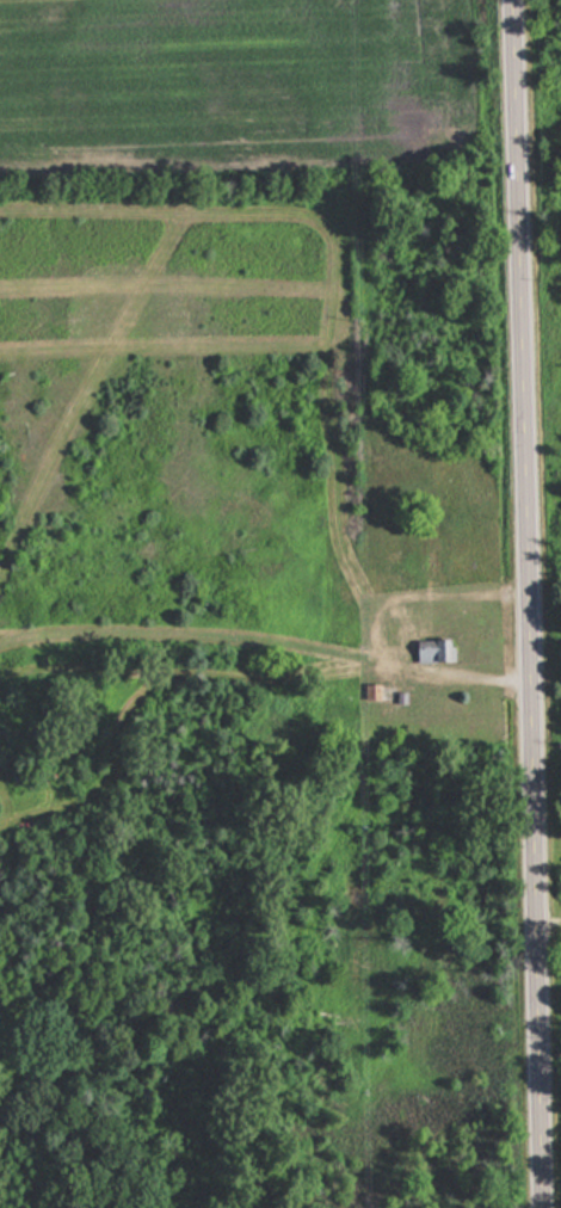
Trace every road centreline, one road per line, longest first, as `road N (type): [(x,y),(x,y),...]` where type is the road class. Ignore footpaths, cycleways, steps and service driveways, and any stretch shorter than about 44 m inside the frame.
road 1 (tertiary): [(540,1207),(510,0)]

